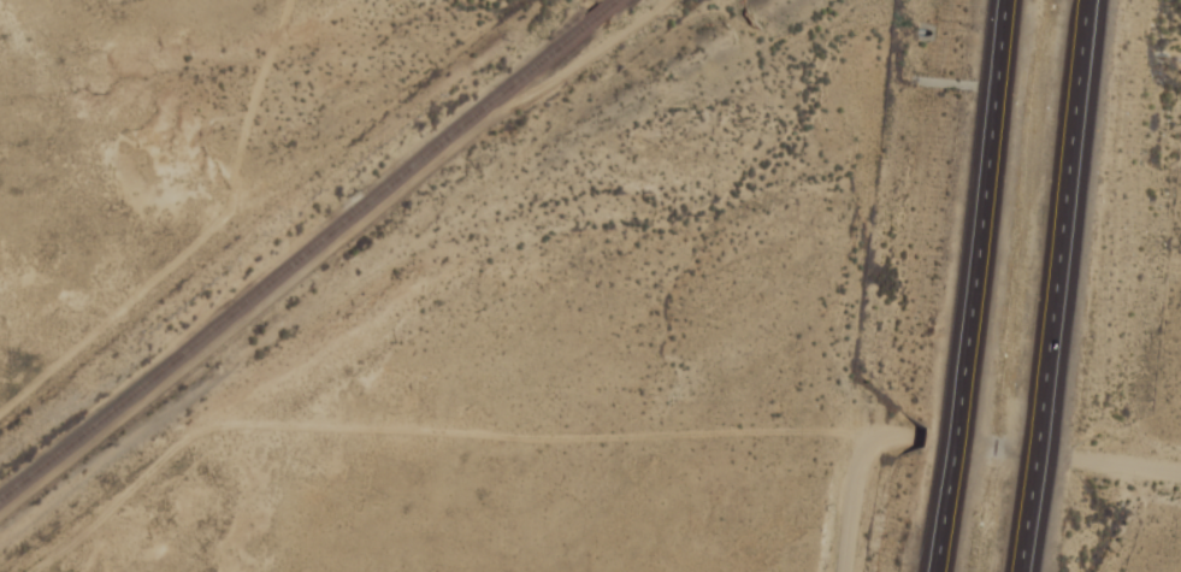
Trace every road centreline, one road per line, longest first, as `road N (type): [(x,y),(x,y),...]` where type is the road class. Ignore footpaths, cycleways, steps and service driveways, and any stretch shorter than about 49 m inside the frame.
road 1 (motorway): [(1000,0),(934,571)]
road 2 (motorway): [(1027,571),(1087,0)]
road 3 (residential): [(886,438),(672,571)]

